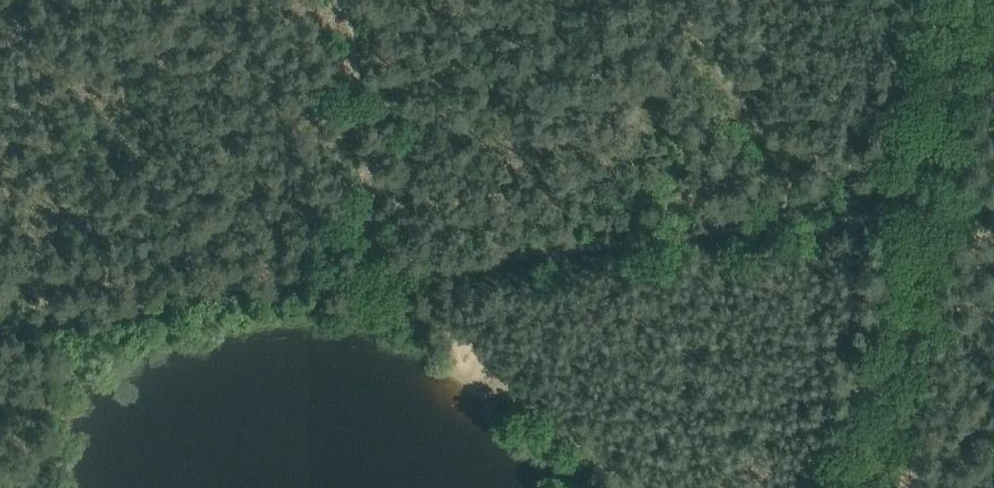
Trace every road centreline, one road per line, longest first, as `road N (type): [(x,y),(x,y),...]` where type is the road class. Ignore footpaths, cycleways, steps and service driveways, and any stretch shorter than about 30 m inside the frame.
road 1 (track): [(868,487),(967,0)]
road 2 (track): [(811,217),(413,276),(375,271)]
road 3 (track): [(375,271),(0,328)]
road 4 (track): [(993,207),(811,217)]

